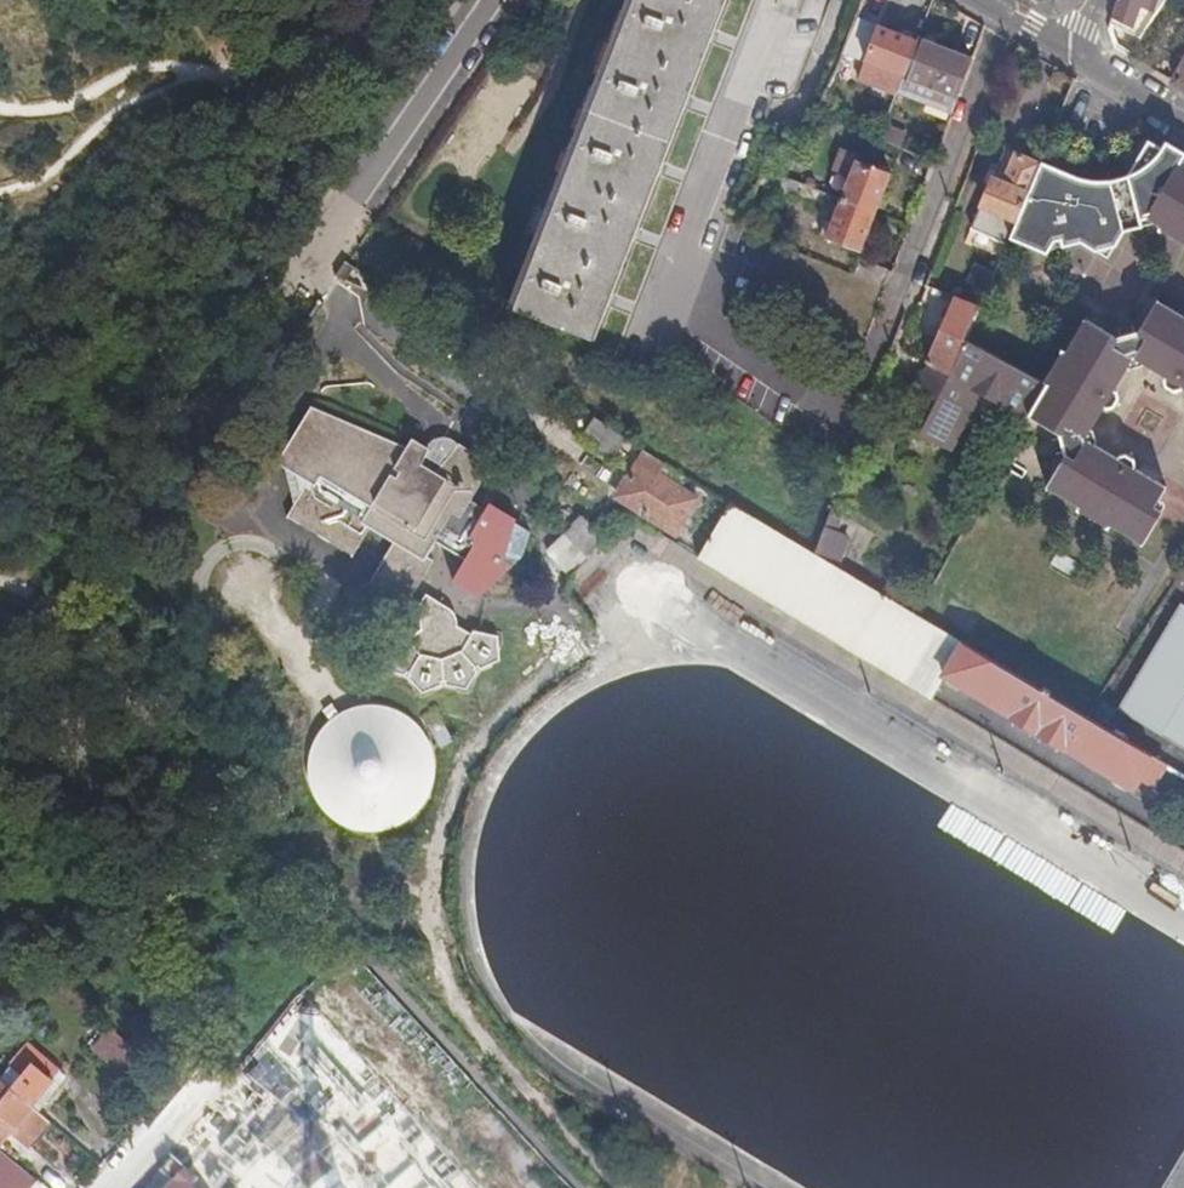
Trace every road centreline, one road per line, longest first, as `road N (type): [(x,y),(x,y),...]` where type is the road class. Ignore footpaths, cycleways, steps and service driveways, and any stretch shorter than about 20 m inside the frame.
road 1 (unclassified): [(290,300),(491,0)]
road 2 (residential): [(888,325),(1002,18)]
road 3 (unclassified): [(204,1079),(112,1187)]
road 4 (residential): [(1071,59),(1183,125)]

